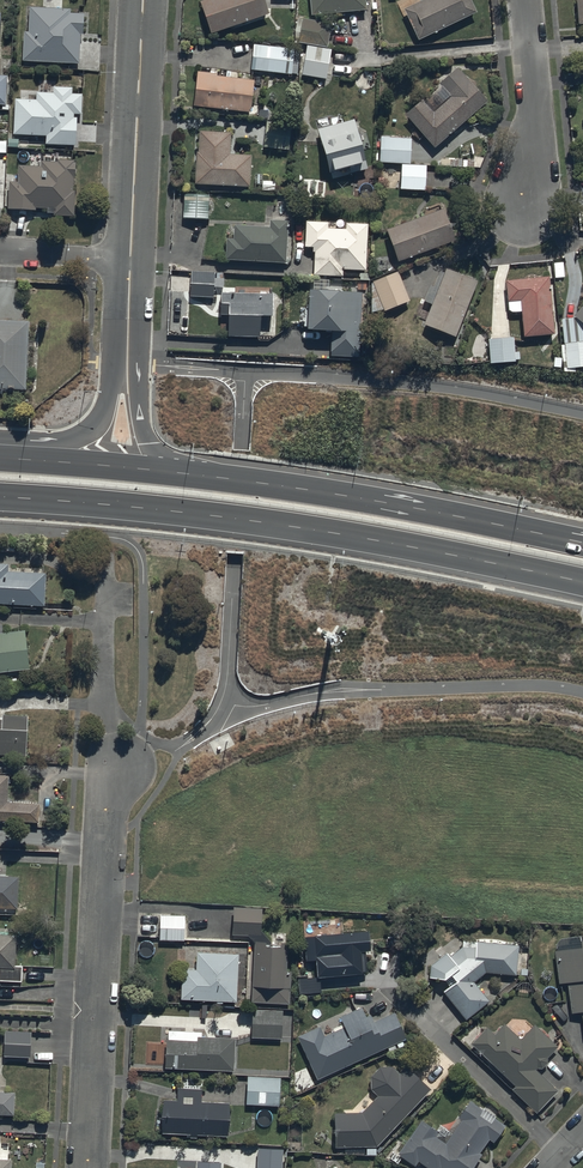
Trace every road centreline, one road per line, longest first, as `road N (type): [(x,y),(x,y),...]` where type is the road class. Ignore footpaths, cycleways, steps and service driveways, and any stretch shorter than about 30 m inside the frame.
road 1 (primary): [(582,582),(247,520),(0,497)]
road 2 (primary): [(166,472),(383,502),(582,543)]
road 3 (residential): [(89,1167),(106,838),(118,770)]
road 4 (tertiary): [(143,0),(130,258)]
road 5 (residential): [(524,0),(537,140),(523,206)]
road 6 (primary): [(0,437),(86,435),(104,416),(127,364)]
road 7 (primary): [(0,459),(166,472)]
road 8 (residential): [(130,258),(0,252)]

